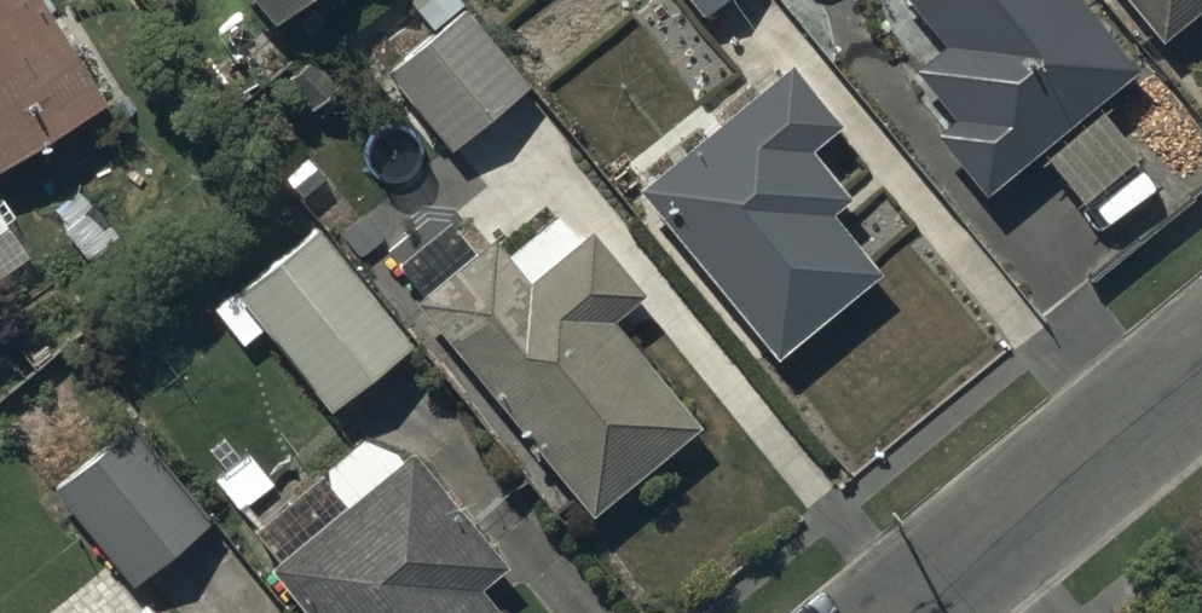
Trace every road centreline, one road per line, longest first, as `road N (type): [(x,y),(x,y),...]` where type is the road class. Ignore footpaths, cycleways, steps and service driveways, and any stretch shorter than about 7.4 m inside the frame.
road 1 (unclassified): [(908,612),(1079,448),(1201,347)]

